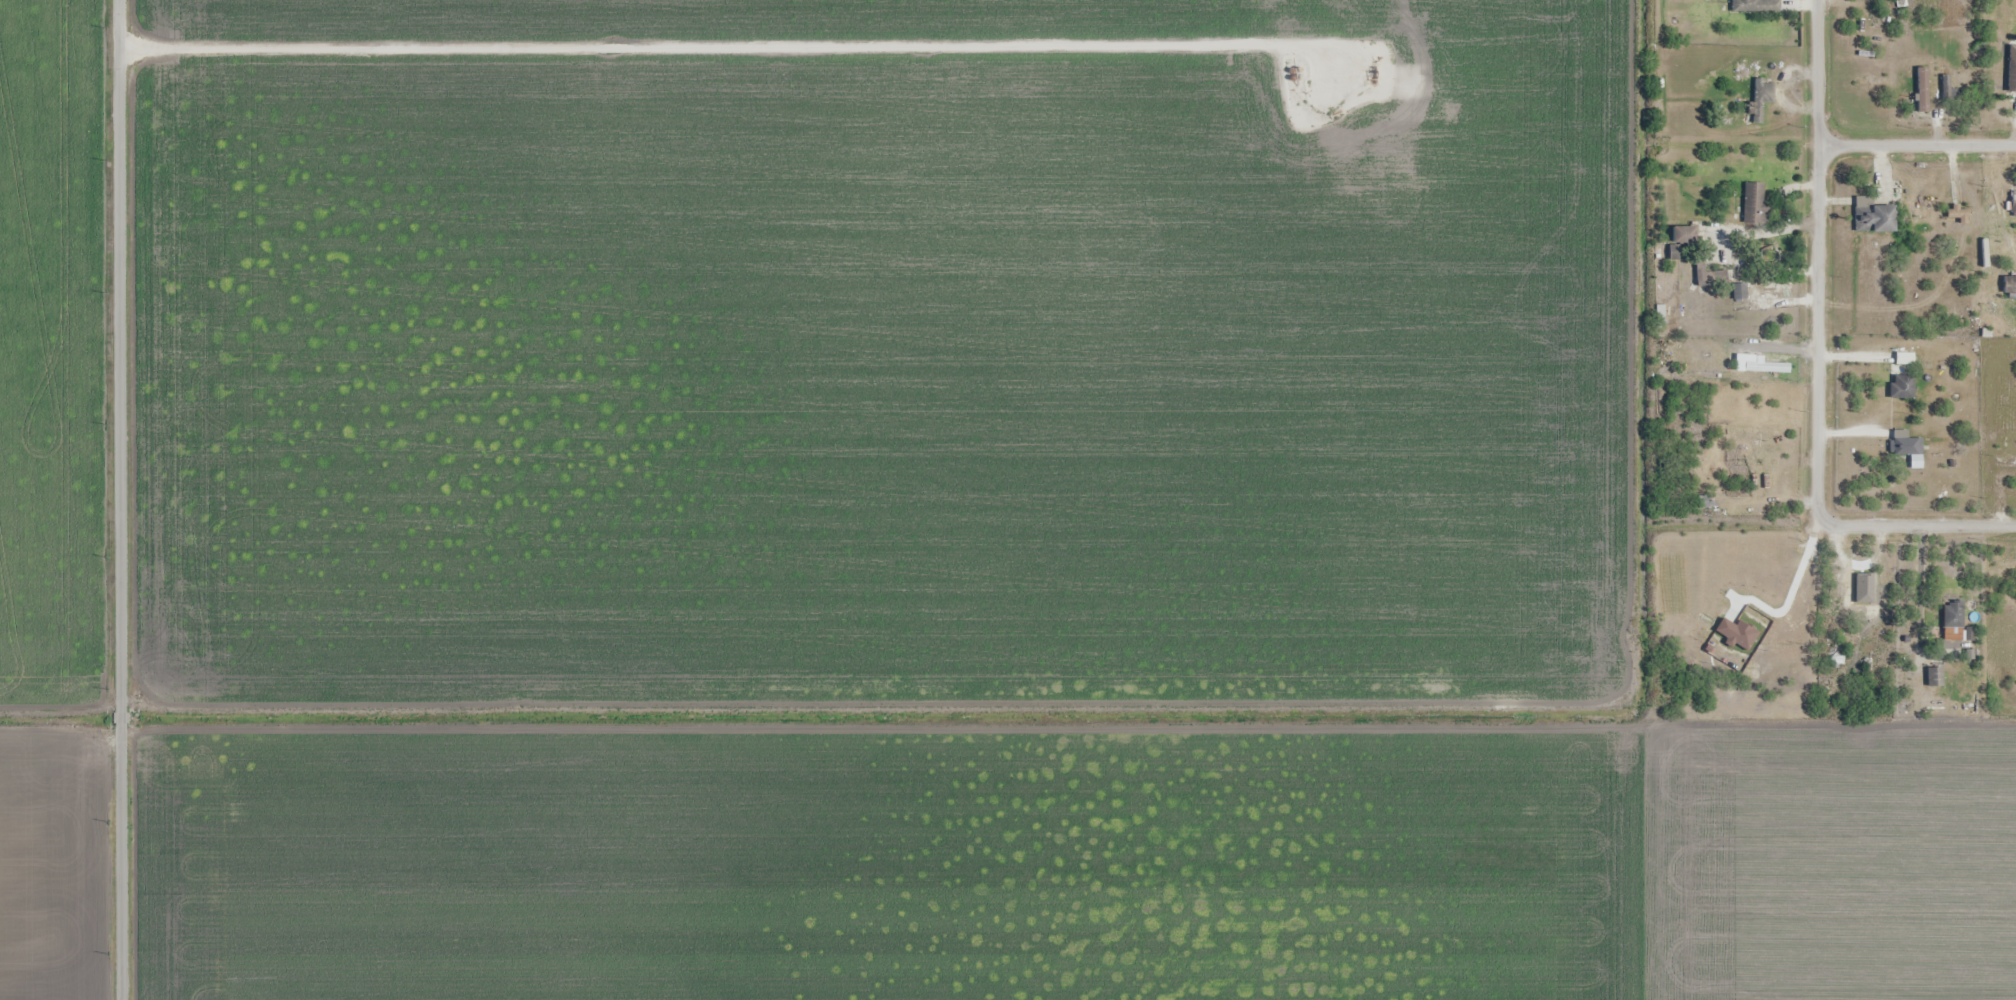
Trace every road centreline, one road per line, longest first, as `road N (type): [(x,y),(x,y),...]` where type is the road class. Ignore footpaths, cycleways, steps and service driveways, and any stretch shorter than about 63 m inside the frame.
road 1 (residential): [(119,0),(122,999)]
road 2 (residential): [(1824,523),(1817,507),(1818,0)]
road 3 (residential): [(2015,144),(1818,144)]
road 4 (residential): [(2015,526),(1824,523)]

